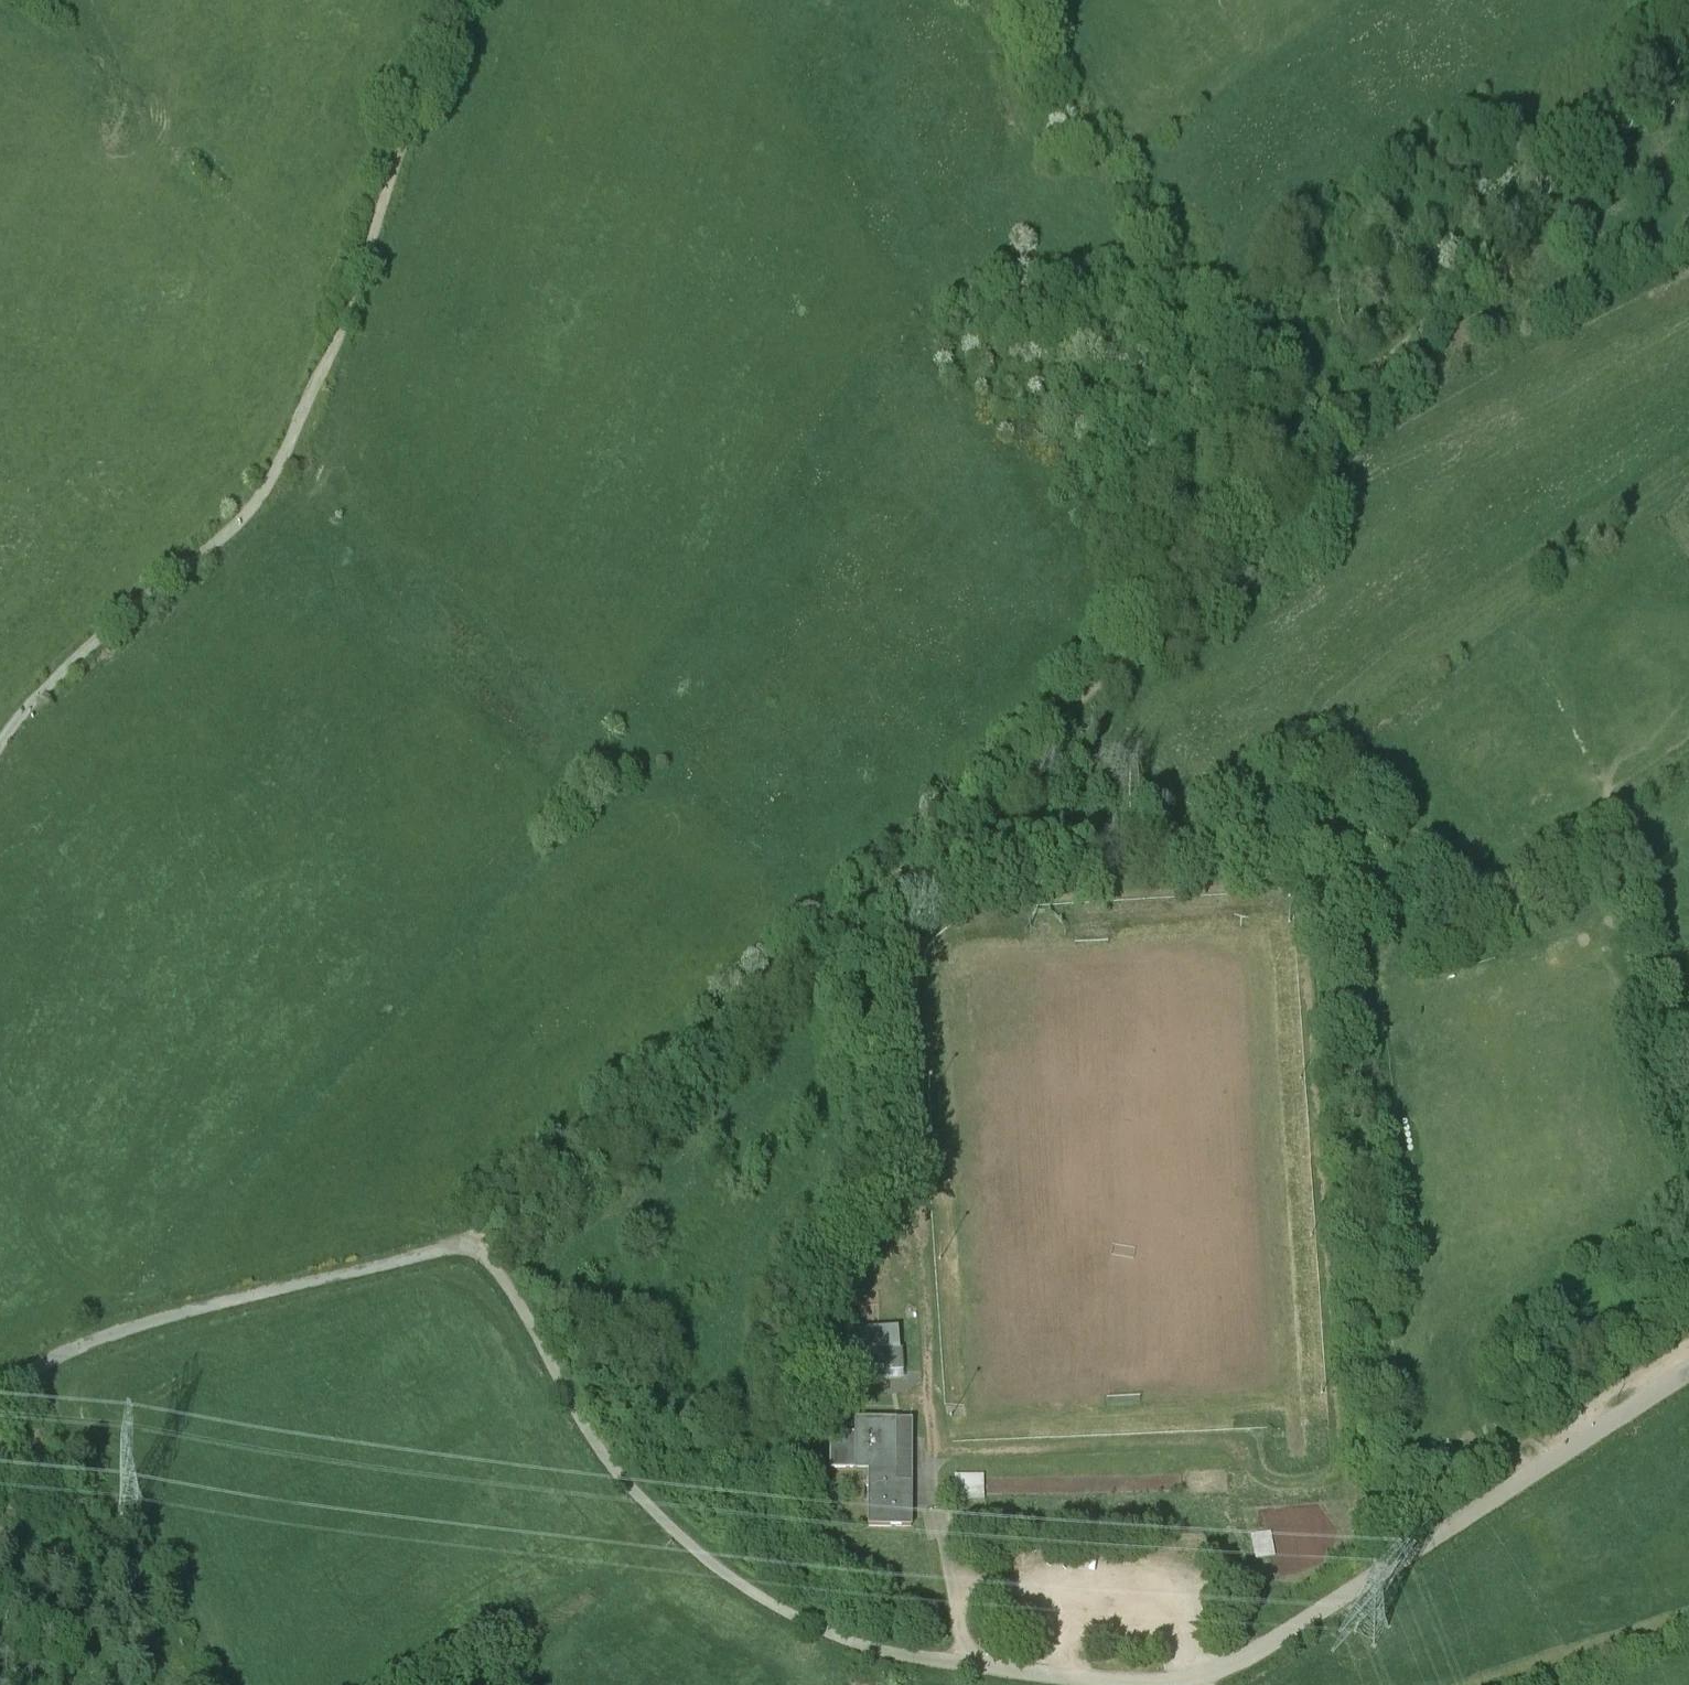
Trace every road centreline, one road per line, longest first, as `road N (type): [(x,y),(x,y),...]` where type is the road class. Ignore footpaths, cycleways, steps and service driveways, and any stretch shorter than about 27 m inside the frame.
road 1 (track): [(1688,11),(1555,144),(1304,423),(1246,535),(704,1028),(509,1189),(487,1213),(474,1256)]
road 2 (track): [(0,739),(24,700),(251,495),(288,441),(340,321),(455,0)]
road 3 (track): [(968,1672),(840,1645),(689,1554),(623,1488),(495,1270),(474,1256)]
road 4 (track): [(474,1256),(446,1256),(172,1318),(57,1354),(0,1394)]

